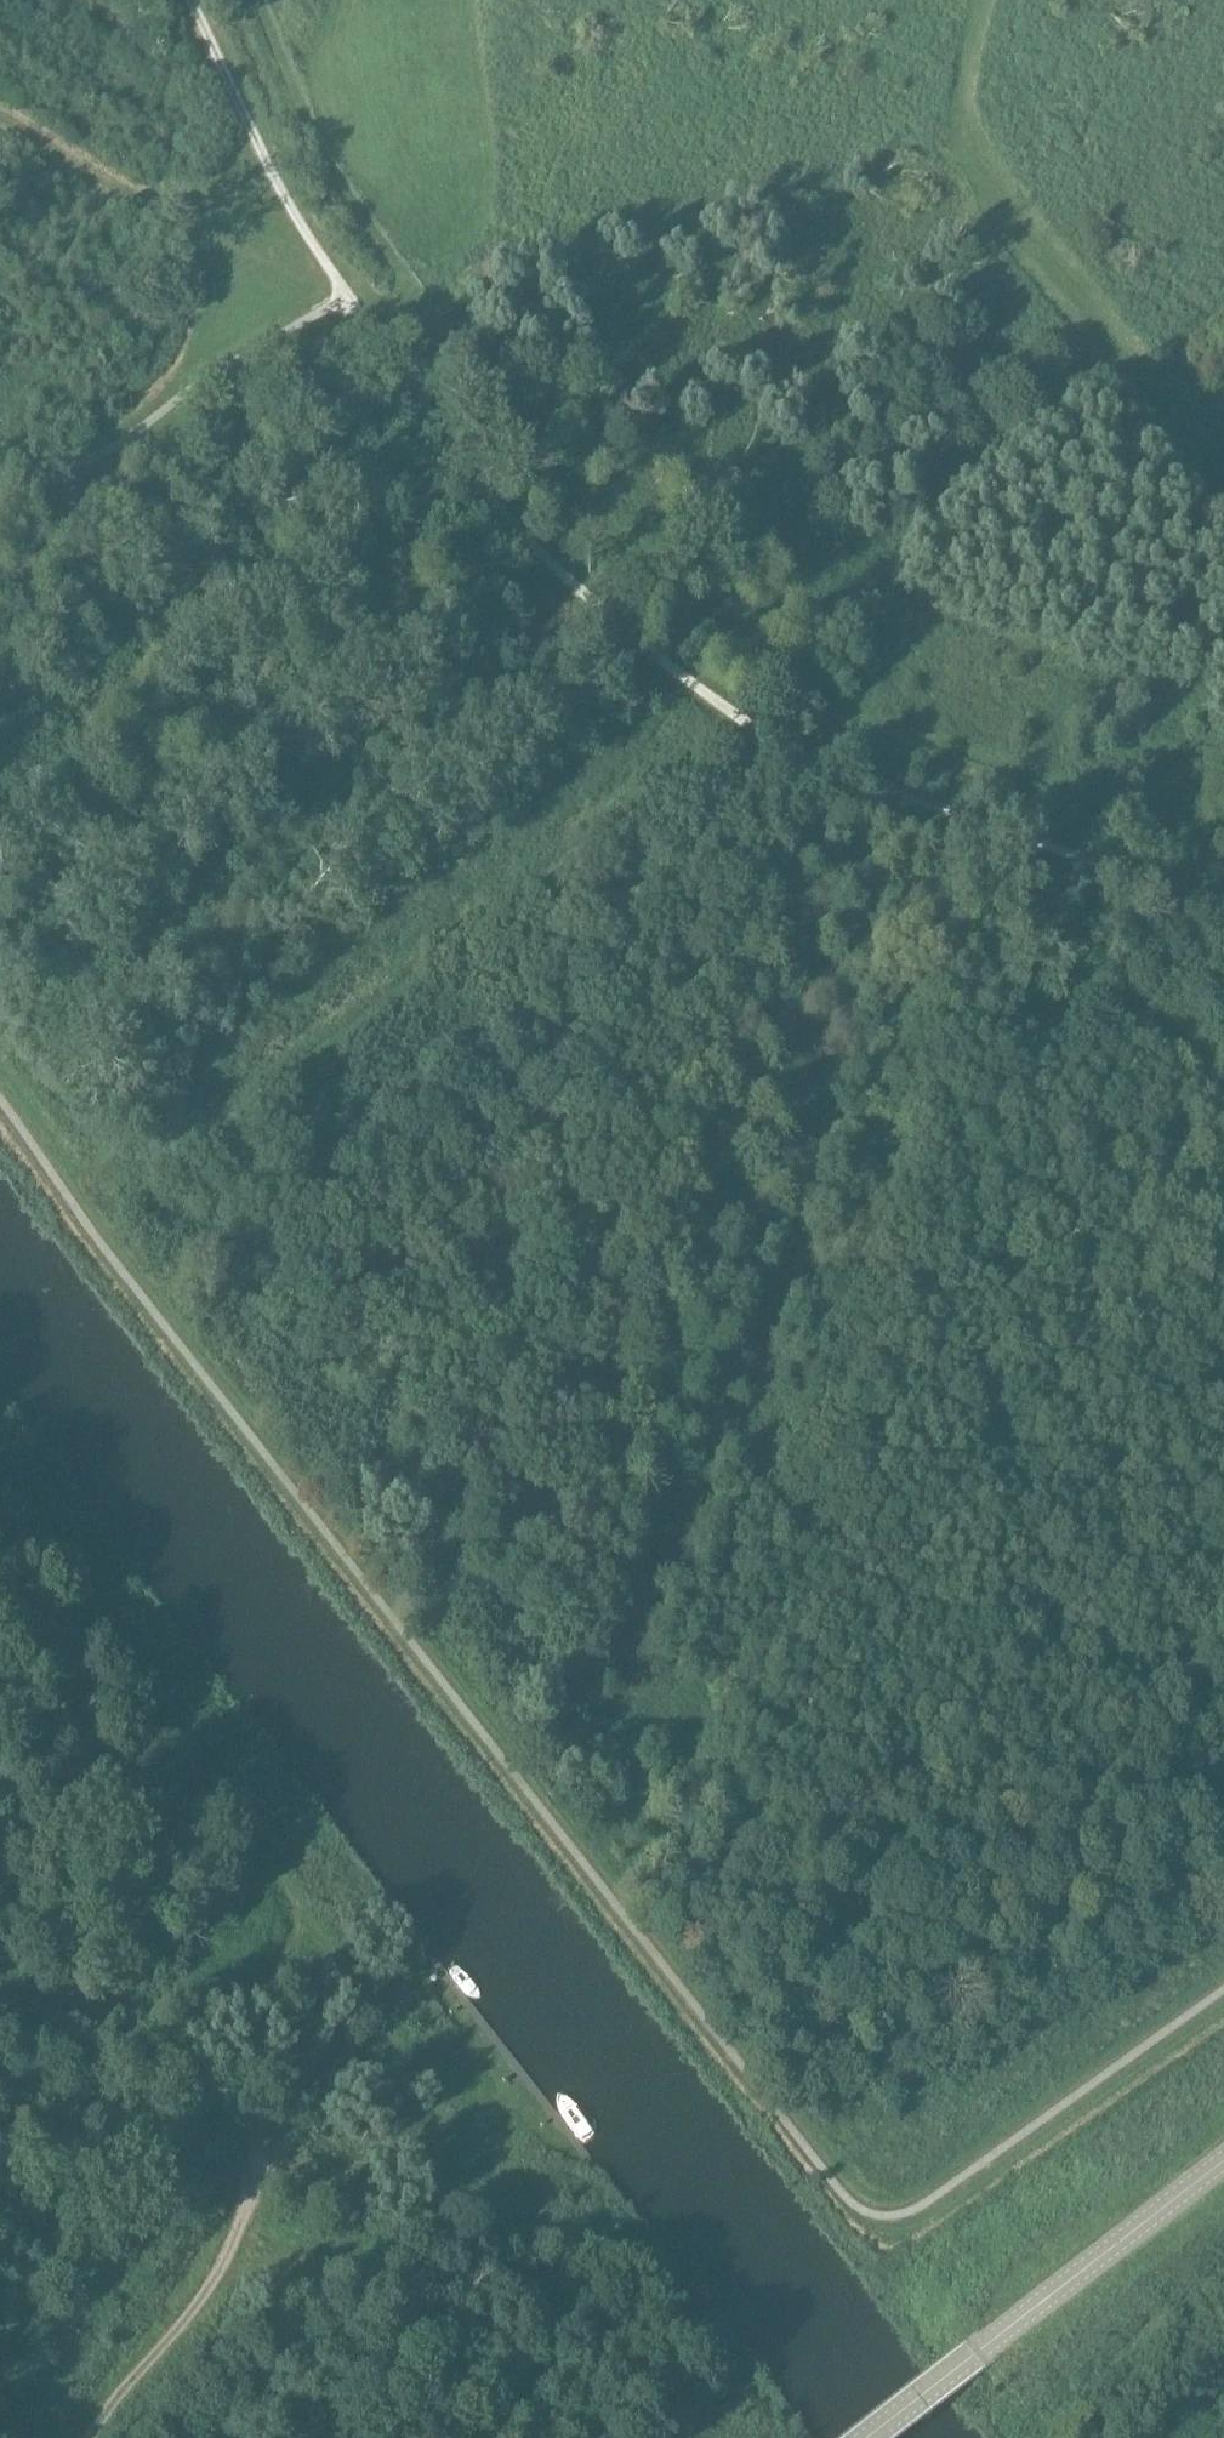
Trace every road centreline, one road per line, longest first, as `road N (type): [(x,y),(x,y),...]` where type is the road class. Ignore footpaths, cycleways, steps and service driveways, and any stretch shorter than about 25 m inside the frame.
road 1 (unclassified): [(867,2437),(1223,2162)]
road 2 (track): [(257,2128),(87,2437)]

